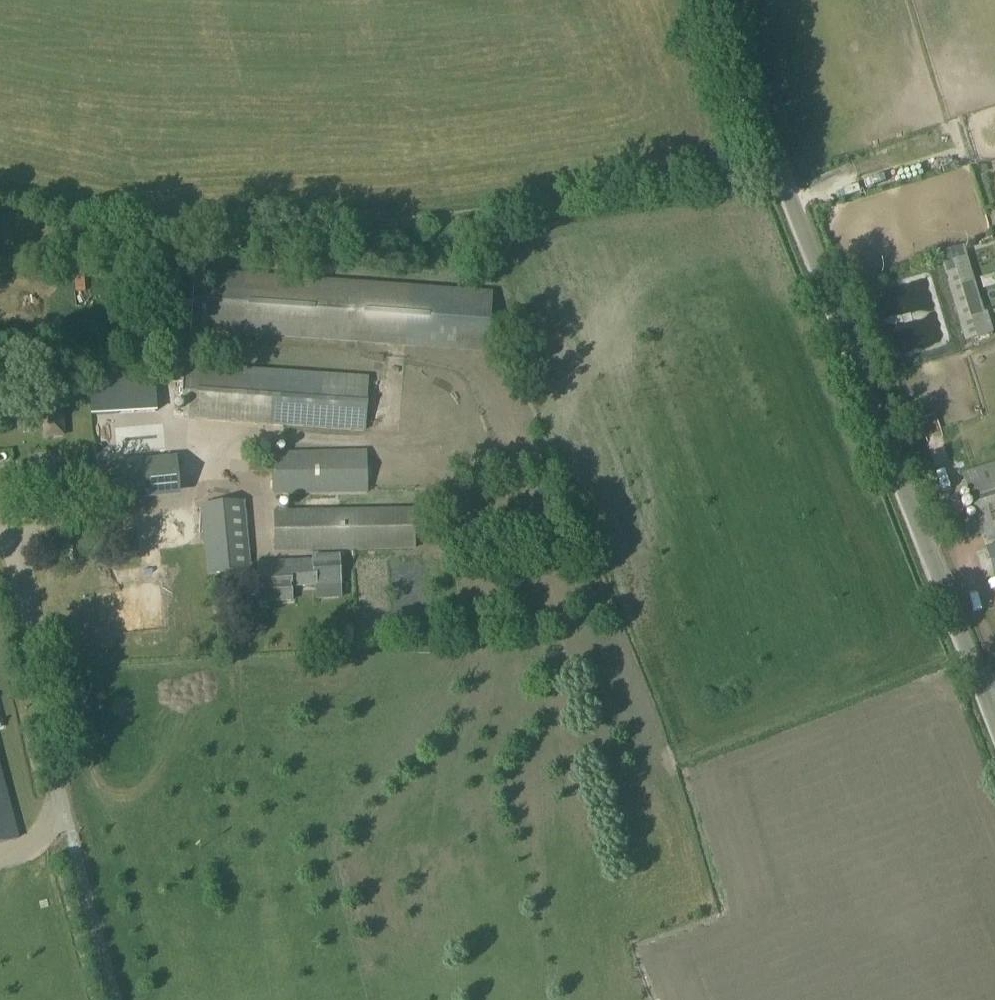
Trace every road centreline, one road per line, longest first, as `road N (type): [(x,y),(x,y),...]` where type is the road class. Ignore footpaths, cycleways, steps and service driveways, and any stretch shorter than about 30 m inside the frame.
road 1 (unclassified): [(994,721),(712,0)]

